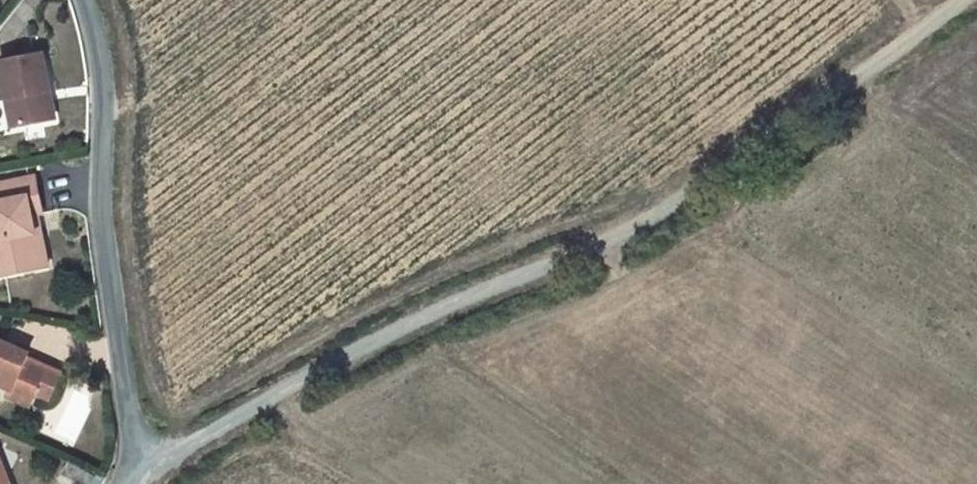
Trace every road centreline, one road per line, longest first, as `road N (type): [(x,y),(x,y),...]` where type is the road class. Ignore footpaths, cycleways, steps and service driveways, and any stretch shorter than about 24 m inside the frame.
road 1 (unclassified): [(959,0),(704,184),(412,313),(173,455),(139,459)]
road 2 (residential): [(90,0),(119,371),(139,459)]

